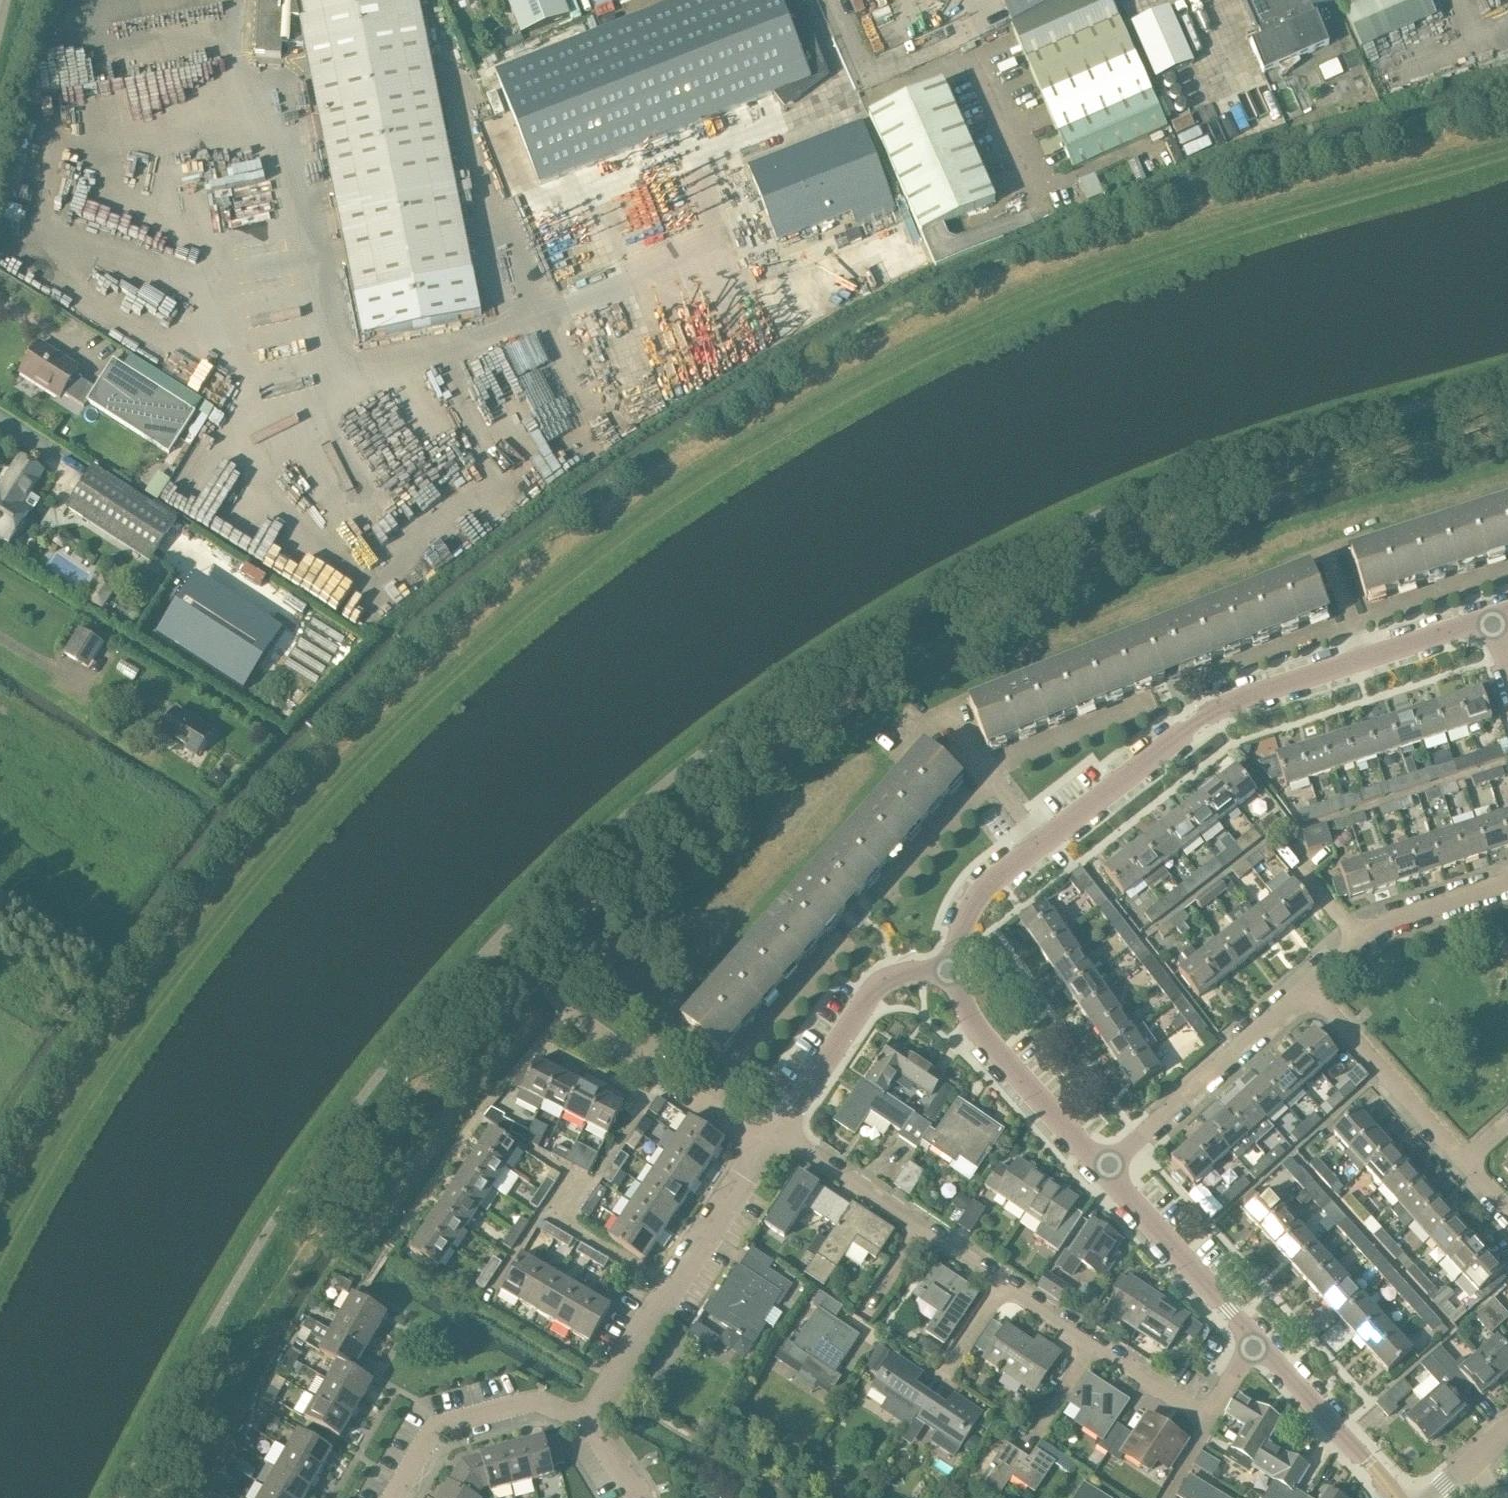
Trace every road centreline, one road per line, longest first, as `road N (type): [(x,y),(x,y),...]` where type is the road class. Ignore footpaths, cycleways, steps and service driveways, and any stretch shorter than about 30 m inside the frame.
road 1 (track): [(0,1255),(138,1032),(305,826),(481,651),(621,533),(815,412),(1031,303),(1222,233),(1507,150)]
road 2 (residential): [(949,972),(963,923),(988,886),(1214,711),(1491,618)]
road 3 (residential): [(1210,1422),(778,1132)]
road 4 (residential): [(590,1421),(766,1150)]
road 5 (residential): [(766,1150),(546,990)]
road 6 (residential): [(1102,1169),(1304,992)]
road 7 (residential): [(1102,1169),(976,1026),(949,972)]
road 8 (residential): [(778,1132),(881,985),(905,973),(949,972)]
road 9 (residential): [(393,1497),(436,1426),(534,1400),(590,1421)]
road 10 (residential): [(1466,1166),(1304,992)]
road 11 (residential): [(1304,992),(1377,926),(1507,887)]
road 12 (residential): [(1255,1340),(1102,1169)]
road 13 (residential): [(1396,1497),(1255,1340)]

